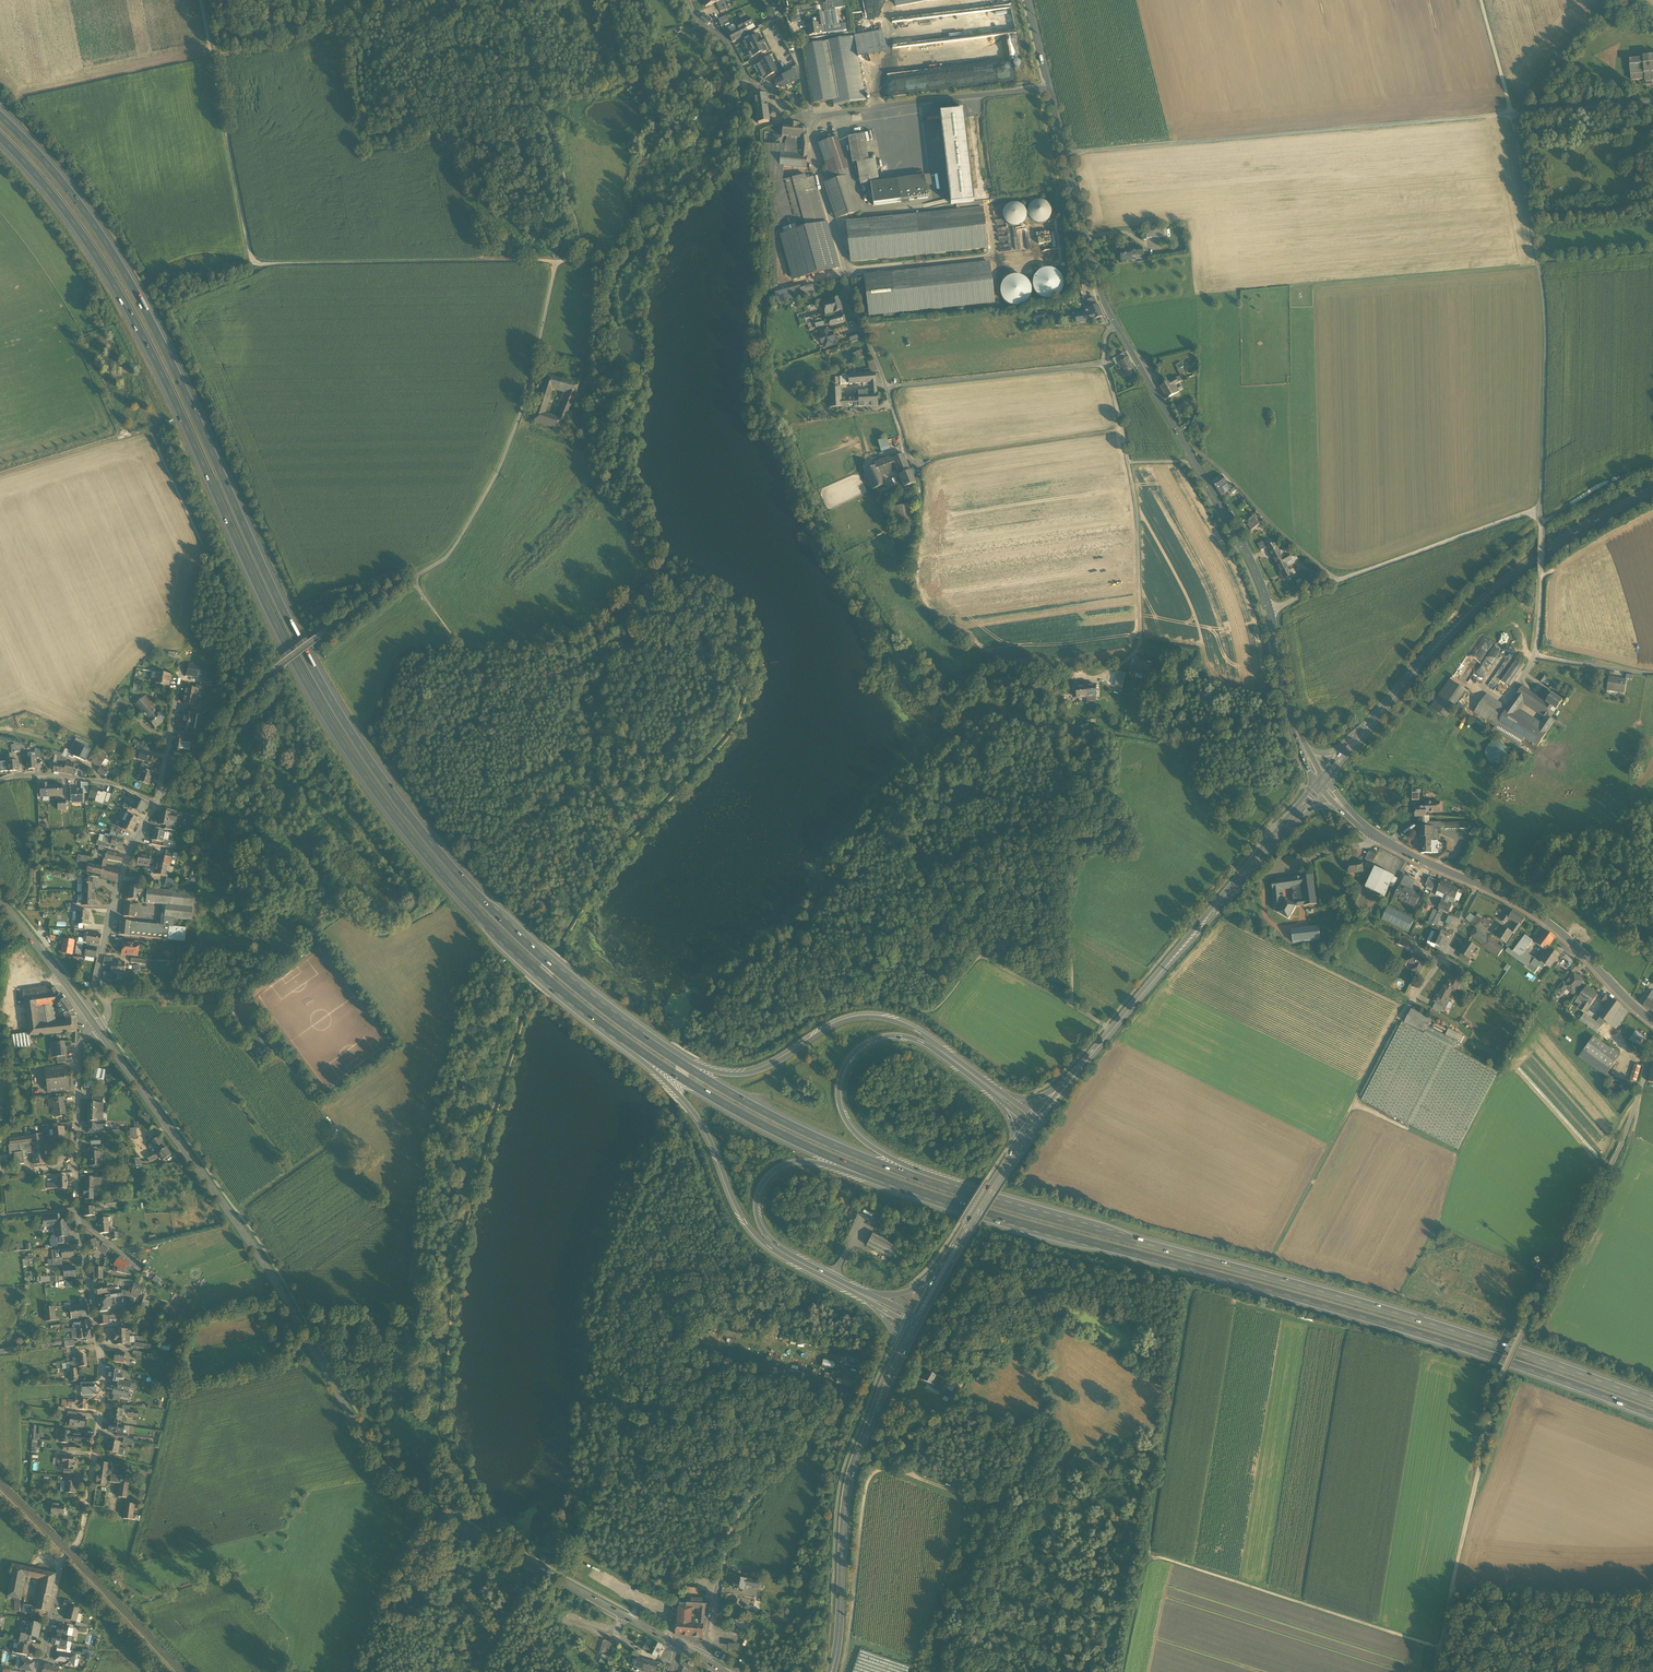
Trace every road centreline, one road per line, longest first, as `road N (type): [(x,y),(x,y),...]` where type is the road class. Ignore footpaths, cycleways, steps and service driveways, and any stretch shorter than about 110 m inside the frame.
road 1 (motorway): [(642,1038),(501,919),(363,752),(309,664),(131,286),(71,195),(0,117)]
road 2 (motorway): [(0,138),(48,190),(118,292),(299,671),(354,761),(495,931),(607,1029)]
road 3 (secondary): [(96,1028),(251,1245),(377,1460),(402,1487),(679,1647)]
road 4 (motorway): [(930,1195),(1419,1333),(1652,1415)]
road 5 (tertiary): [(1303,747),(1256,572),(1104,303),(1050,89)]
road 6 (unclassified): [(557,260),(529,393),(497,474),(447,558),(277,669),(159,799)]
road 7 (motorway): [(1652,1401),(1421,1321),(1000,1204)]
road 8 (track): [(1442,1649),(1499,1385),(1630,1130),(1652,1049)]
road 9 (track): [(586,260),(252,263),(200,0)]
road 10 (track): [(1512,113),(1067,154)]
road 11 (motorway): [(1000,1204),(862,1139),(844,1116),(839,1084),(858,1049),(902,1037),(930,1048),(996,1098)]
road 12 (motorway): [(1002,1094),(921,1034),(877,1018),(843,1022),(770,1067),(738,1076),(642,1038)]
road 13 (track): [(1541,511),(1543,299),(1512,113)]
road 14 (track): [(0,475),(149,429),(202,543),(182,656)]
road 15 (motorway): [(1000,1204),(823,1141),(642,1038)]
road 16 (primary): [(1652,489),(1518,569),(1450,630),(1359,736)]
road 17 (track): [(1123,430),(916,461),(923,521),(907,581),(940,621)]
road 18 (motorway): [(607,1029),(756,1122),(930,1195)]
road 19 (residential): [(78,1219),(104,1401),(73,1549)]
road 20 (track): [(842,1671),(873,1470),(992,1504)]
road 21 (secondary): [(898,1358),(848,1487),(831,1671)]
road 22 (primary): [(1285,828),(1081,1068)]
road 23 (track): [(1148,1553),(1442,1649)]
road 24 (motorway): [(607,1029),(696,1116),(747,1224),(789,1258)]
road 25 (track): [(1541,511),(1270,611)]
road 26 (unclassified): [(887,388),(857,315),(811,117)]
road 27 (track): [(1398,1018),(1272,1256)]
road 28 (track): [(1148,1553),(1192,1288)]
road 29 (motorway): [(789,1258),(756,1214),(764,1181),(783,1165),(821,1163),(902,1193),(930,1195)]
road 30 (track): [(469,0),(211,55)]
road 31 (unclassified): [(157,803),(113,899),(95,983),(109,1011),(96,1028)]
road 32 (residential): [(811,117),(1050,89)]
road 33 (tertiary): [(1652,1022),(1551,925),(1478,884)]
road 34 (track): [(1630,1130),(1628,1156),(1542,1331)]
road 35 (track): [(1539,265),(1319,285)]
road 36 (track): [(1106,365),(887,388)]
road 37 (track): [(1452,1586),(1652,1596)]
road 38 (unclassified): [(732,1532),(751,1498),(823,1431),(860,1383)]
road 39 (track): [(1063,912),(1088,841),(1049,730)]
road 40 (residential): [(96,1028),(79,1044),(75,1210)]
road 41 (track): [(1334,582),(1203,455)]
road 42 (residential): [(688,0),(755,86),(794,97),(806,118)]
road 43 (track): [(586,260),(626,243),(722,165)]
road 44 (residential): [(157,803),(117,786),(48,774),(0,781)]
road 45 (secondary): [(0,903),(96,1028)]
road 46 (residential): [(1478,884),(1443,957),(1398,1018)]
road 47 (track): [(450,1320),(316,1325),(303,1332)]
road 48 (track): [(1534,657),(1541,511)]
road 49 (residential): [(159,799),(182,656)]
road 50 (track): [(1652,102),(1512,113)]
road 51 (track): [(157,803),(222,816),(282,844)]
road 52 (track): [(232,1216),(339,1140)]
road 53 (residential): [(73,1549),(60,1565),(37,1671)]
road 54 (residential): [(1382,840),(1262,879)]
road 55 (residential): [(705,1653),(732,1532)]
road 56 (track): [(1541,521),(1652,467)]
road 57 (track): [(1122,1671),(1148,1553)]
road 58 (residential): [(1652,674),(1534,657)]

